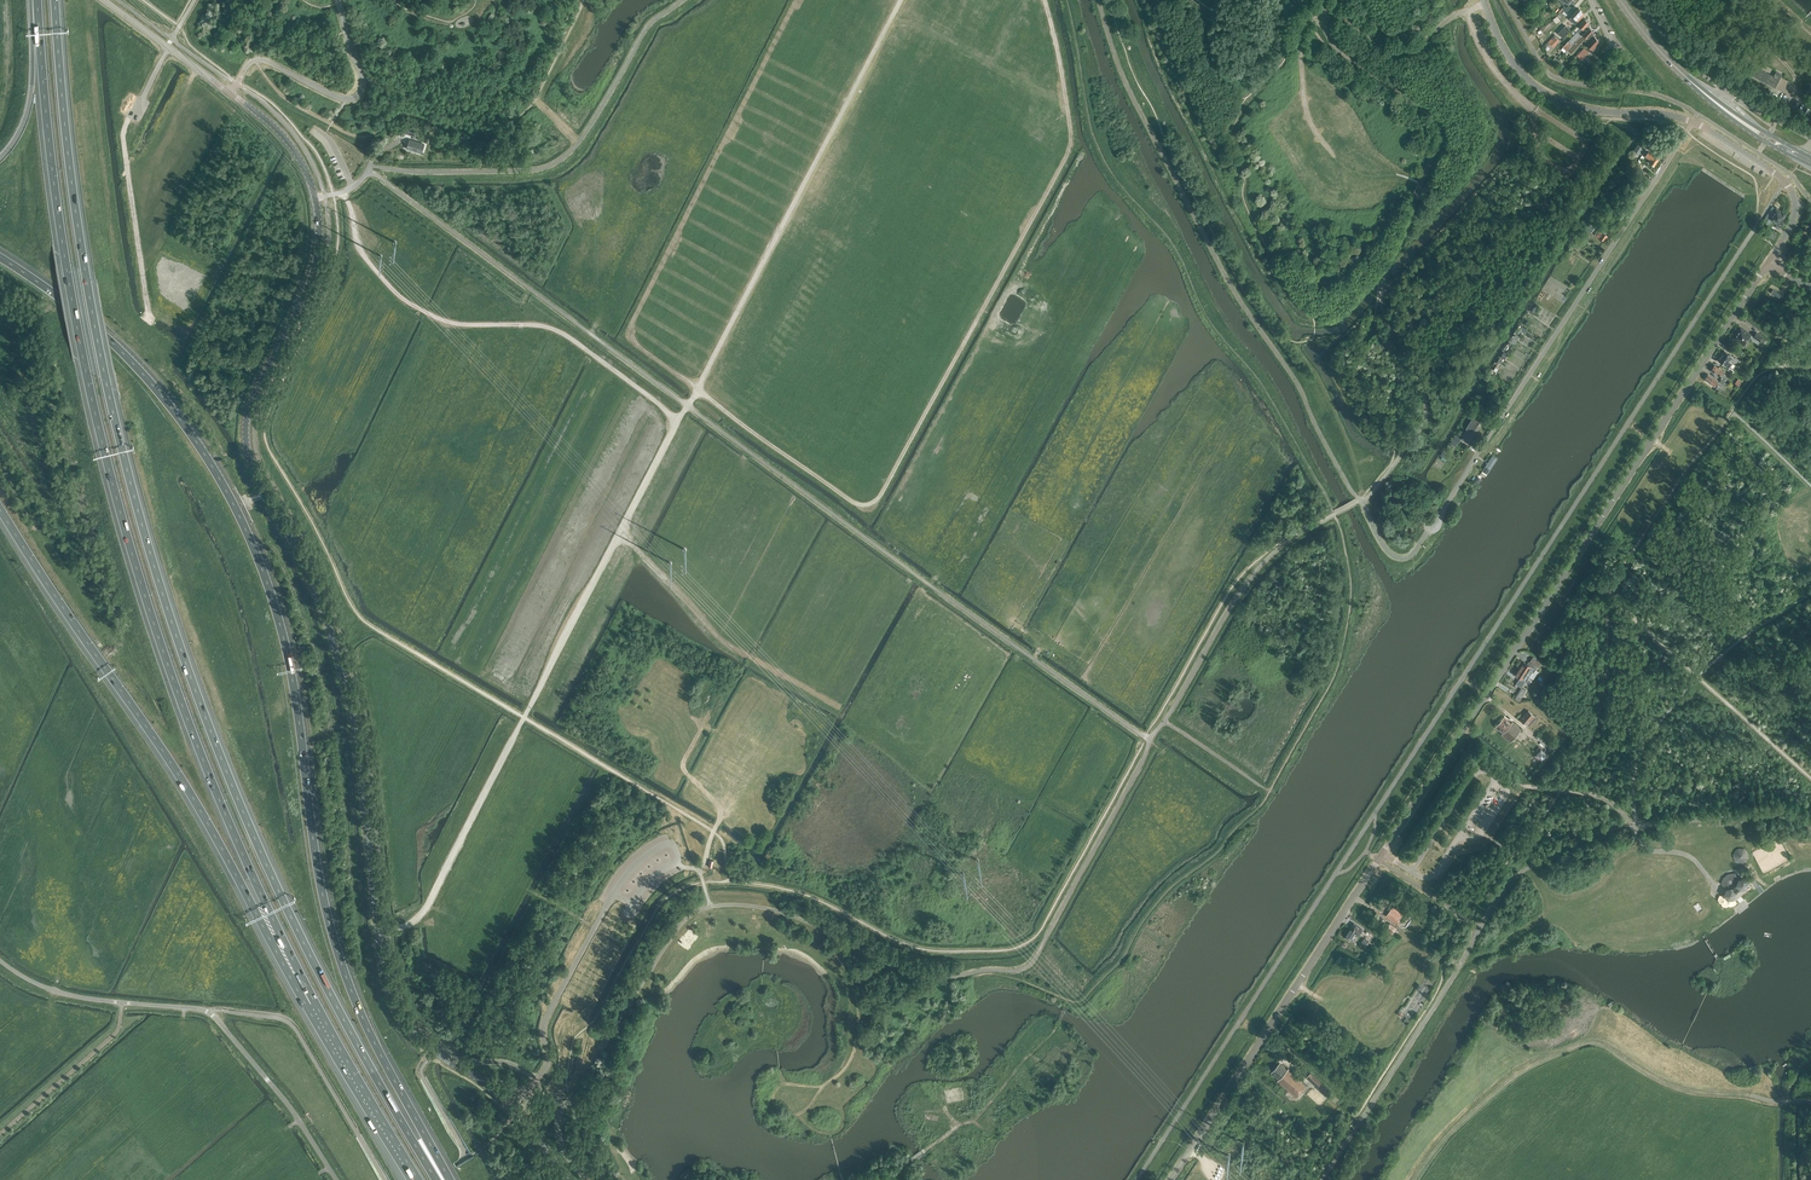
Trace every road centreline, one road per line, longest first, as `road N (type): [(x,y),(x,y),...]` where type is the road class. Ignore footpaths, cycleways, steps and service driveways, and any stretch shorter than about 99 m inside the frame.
road 1 (motorway): [(438,1179),(279,890),(159,586),(86,275),(54,0)]
road 2 (track): [(1045,0),(1070,125),(1068,152),(883,492),(867,505),(746,427),(642,349),(632,333),(796,0)]
road 3 (tertiary): [(1170,1179),(1769,261)]
road 4 (motorway): [(452,1179),(343,960),(322,876),(282,619),(224,481),(123,352),(0,256)]
road 5 (track): [(378,930),(408,926),(426,908),(678,422),(557,330),(453,323),(403,299),(362,251),(344,191)]
road 6 (motorway): [(37,8),(57,212),(131,557),(220,806),(305,987)]
road 7 (tertiary): [(512,1108),(421,1043),(391,999),(343,675),(311,580),(247,449),(250,403),(314,269),(315,198)]
road 8 (track): [(1445,0),(1459,65),(1493,124),(1489,153),(1345,315),(1320,324),(1296,316),(1260,263),(1161,66),(1138,0)]
road 9 (motorway): [(0,508),(305,987)]
road 10 (unclassified): [(1434,525),(1693,121)]
road 11 (track): [(678,422),(902,0)]
road 12 (unclassified): [(337,1179),(300,1120),(208,1011),(53,991),(0,960)]
road 13 (unclassified): [(1693,121),(1553,99),(1514,64),(1483,0)]
road 14 (unclassified): [(231,93),(248,65),(262,60),(341,98),(356,97),(363,76),(337,0)]
road 15 (primary): [(1810,161),(1691,81),(1620,0)]
road 16 (motorway): [(305,987),(416,1179)]
road 17 (unclassified): [(1769,261),(1794,217),(1789,187),(1693,121)]
road 18 (tertiary): [(231,93),(104,0)]
road 19 (motorway): [(37,8),(28,109),(0,156)]
road 20 (tertiary): [(315,198),(284,136),(231,93)]

